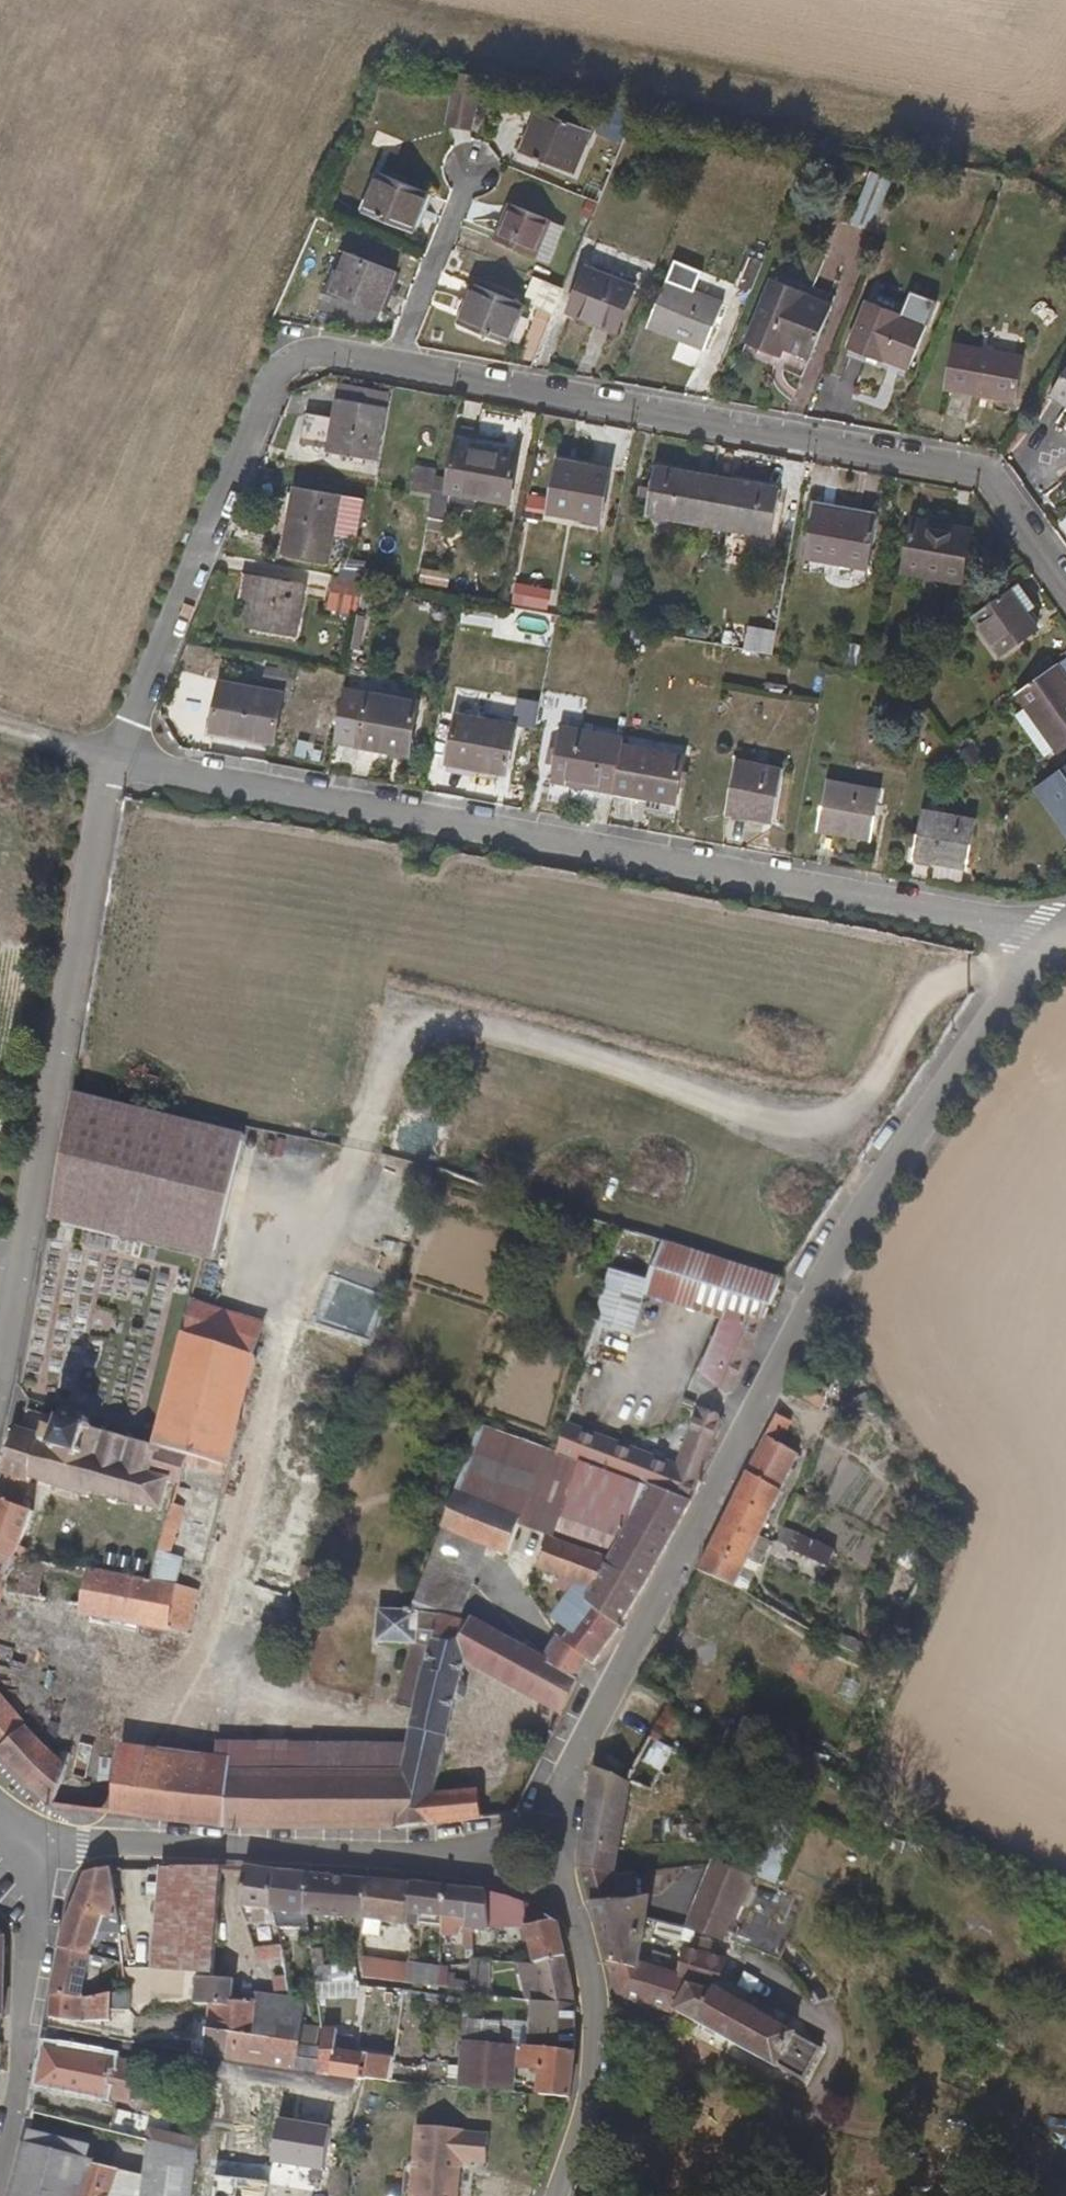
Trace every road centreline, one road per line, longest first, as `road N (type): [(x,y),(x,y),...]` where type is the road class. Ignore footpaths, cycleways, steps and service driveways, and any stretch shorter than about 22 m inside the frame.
road 1 (residential): [(560,1820),(607,1688),(662,1574),(803,1315),(1021,981),(1065,943)]
road 2 (residential): [(115,764),(1065,937)]
road 3 (residential): [(1065,591),(992,490),(948,469),(393,368)]
road 4 (residential): [(115,764),(0,1359)]
road 5 (residential): [(393,368),(328,356),(282,369),(115,764)]
road 6 (residential): [(19,1850),(416,1867)]
road 7 (residential): [(557,2195),(597,2040),(565,1894)]
road 8 (residential): [(19,1850),(29,1940),(24,2048),(0,2152)]
road 9 (residential): [(471,171),(393,368)]
road 10 (residential): [(560,1820),(416,1867)]
road 11 (residential): [(416,1867),(565,1894)]

